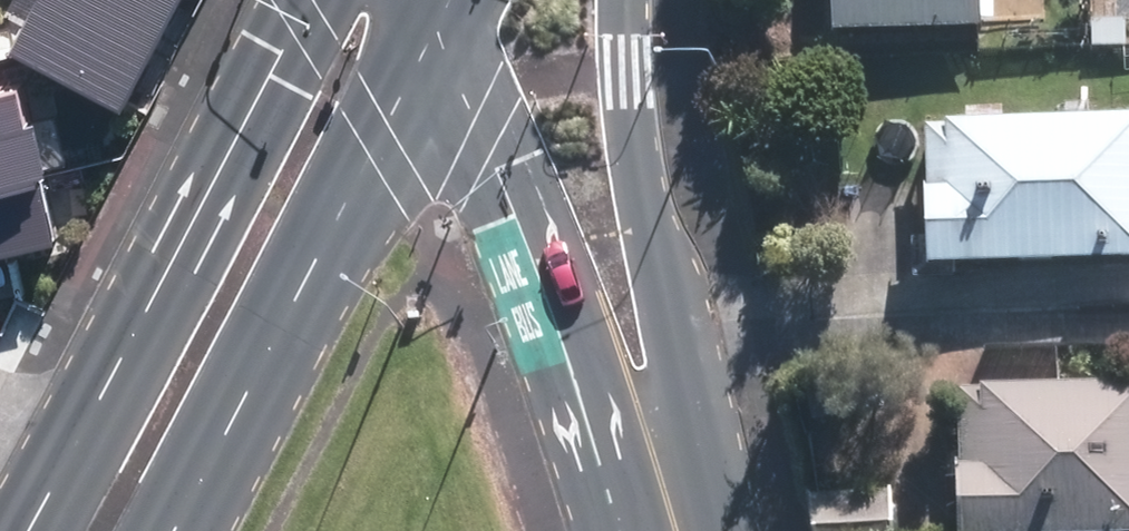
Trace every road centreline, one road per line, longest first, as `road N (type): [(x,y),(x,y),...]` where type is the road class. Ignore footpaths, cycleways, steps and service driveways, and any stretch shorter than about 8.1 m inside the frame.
road 1 (primary): [(26,530),(272,68),(299,0)]
road 2 (primary): [(450,15),(175,530)]
road 3 (secondary): [(681,530),(552,266),(450,15)]
road 4 (secondary): [(631,0),(706,530)]

